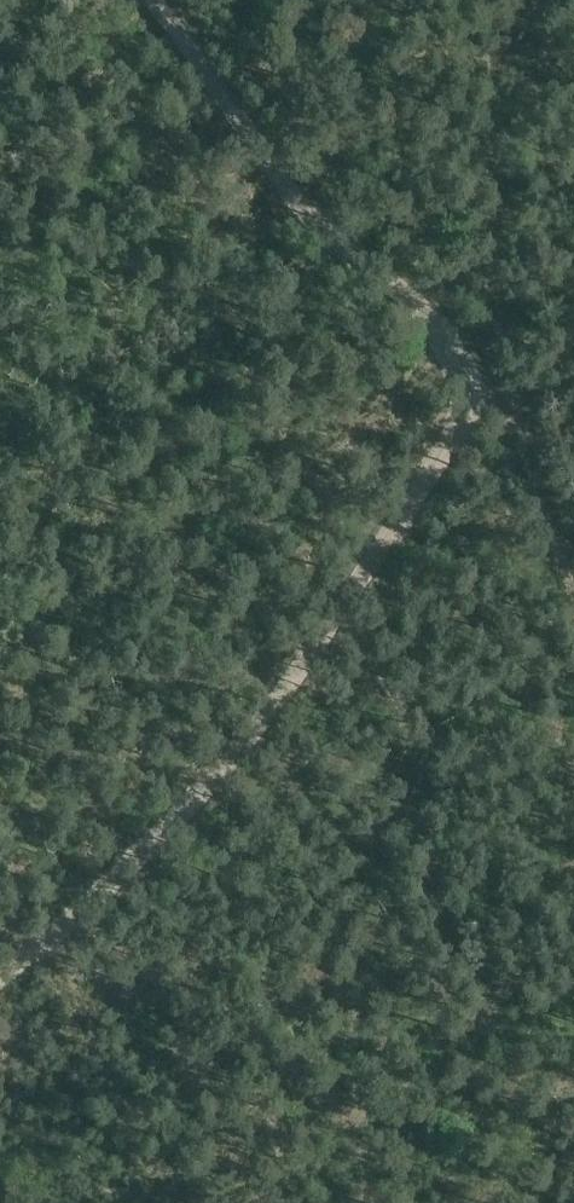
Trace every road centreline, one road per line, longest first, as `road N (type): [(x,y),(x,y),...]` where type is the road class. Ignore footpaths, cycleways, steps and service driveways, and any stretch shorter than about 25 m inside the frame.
road 1 (track): [(0,977),(226,764),(349,597),(461,413),(459,369),(431,324),(282,186),(154,0)]
road 2 (track): [(573,602),(515,444),(487,403),(461,393)]

